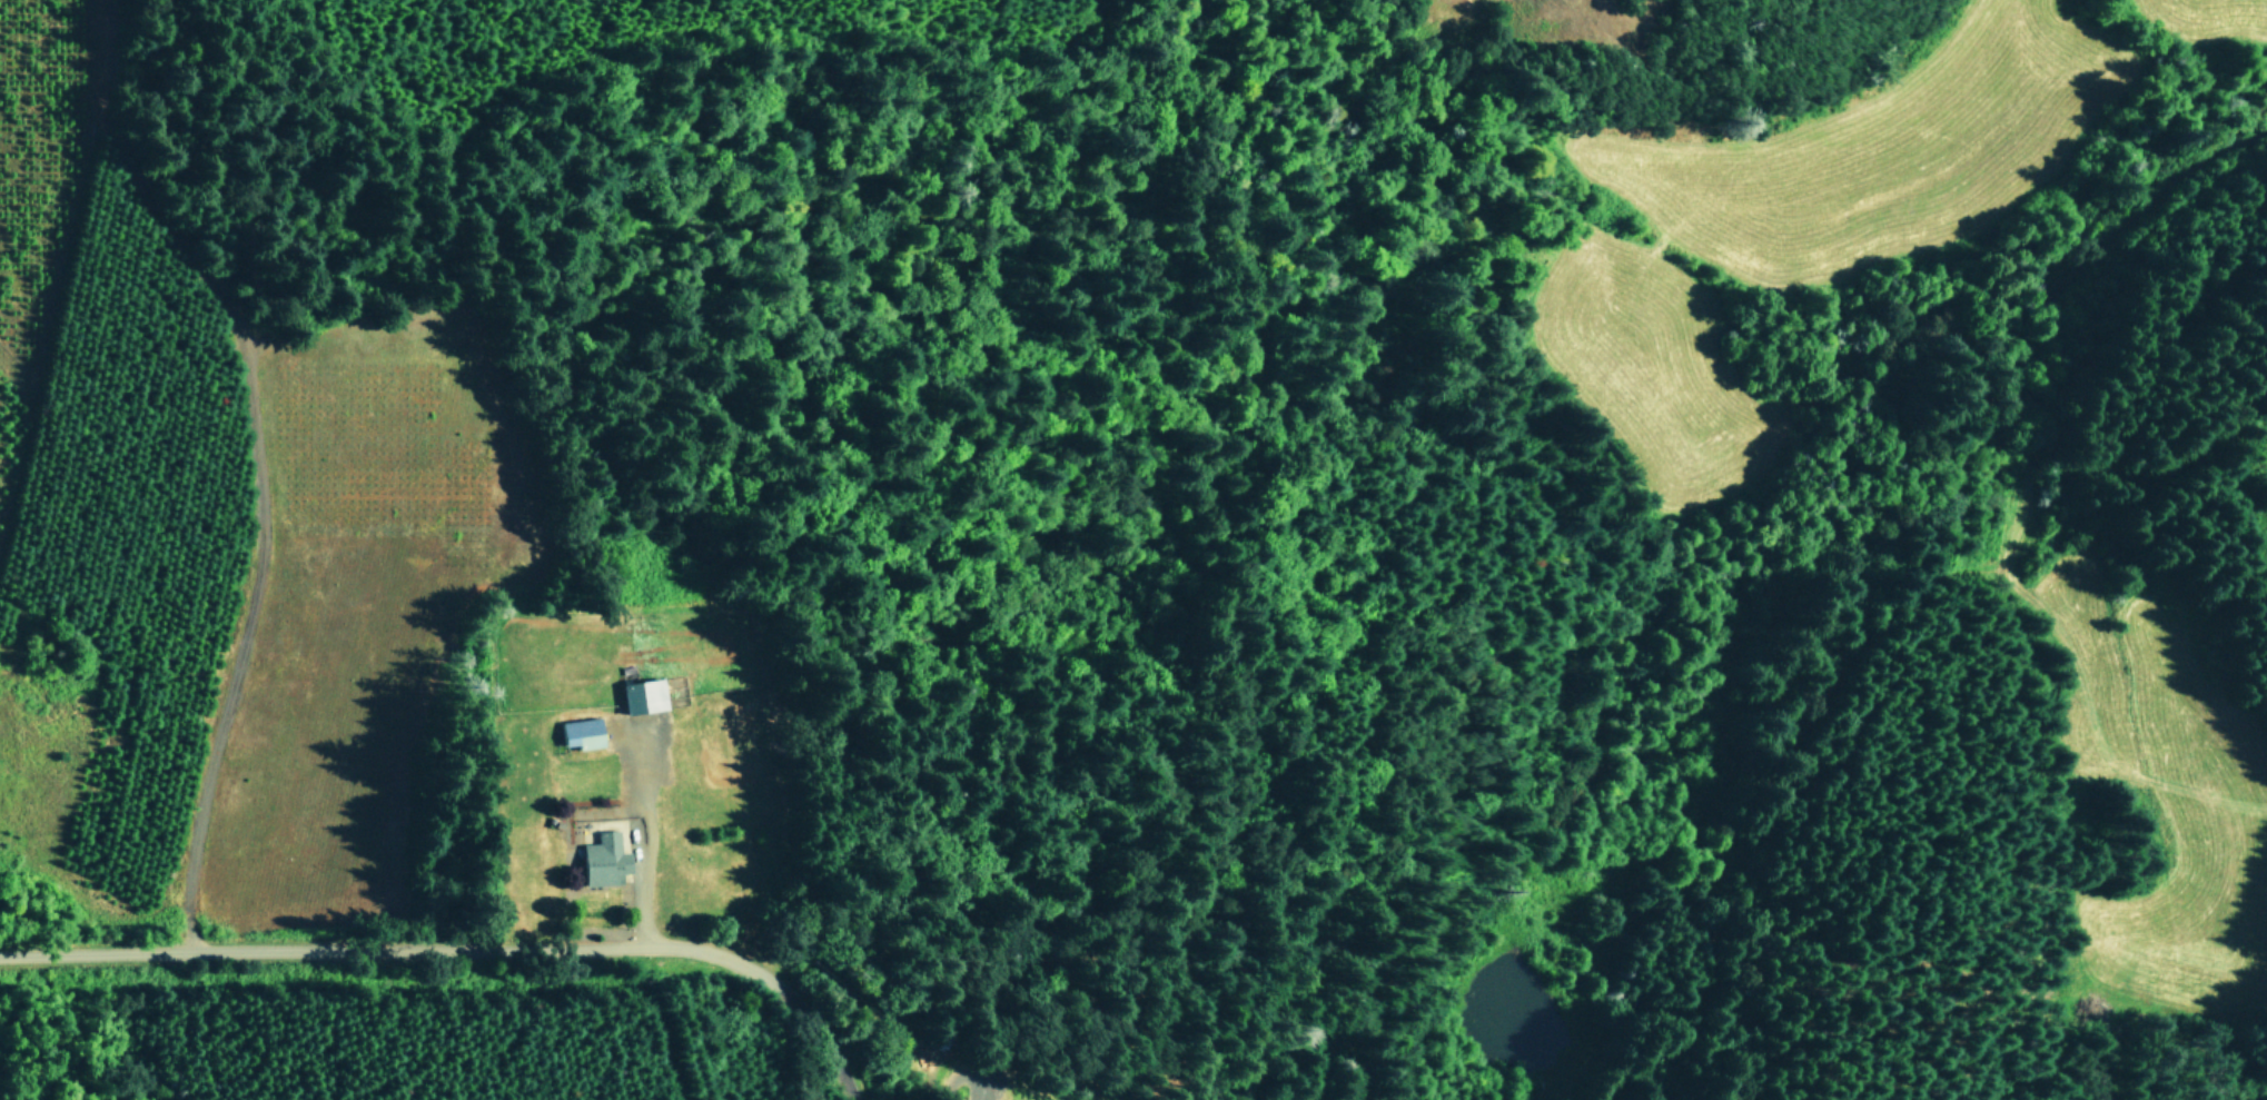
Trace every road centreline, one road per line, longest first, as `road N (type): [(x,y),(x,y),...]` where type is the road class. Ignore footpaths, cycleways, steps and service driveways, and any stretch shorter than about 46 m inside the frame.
road 1 (track): [(841,1064),(870,995),(829,591),(842,265),(818,107),(773,0)]
road 2 (residential): [(841,1064),(815,1025),(765,979),(696,950),(642,944),(0,956)]

